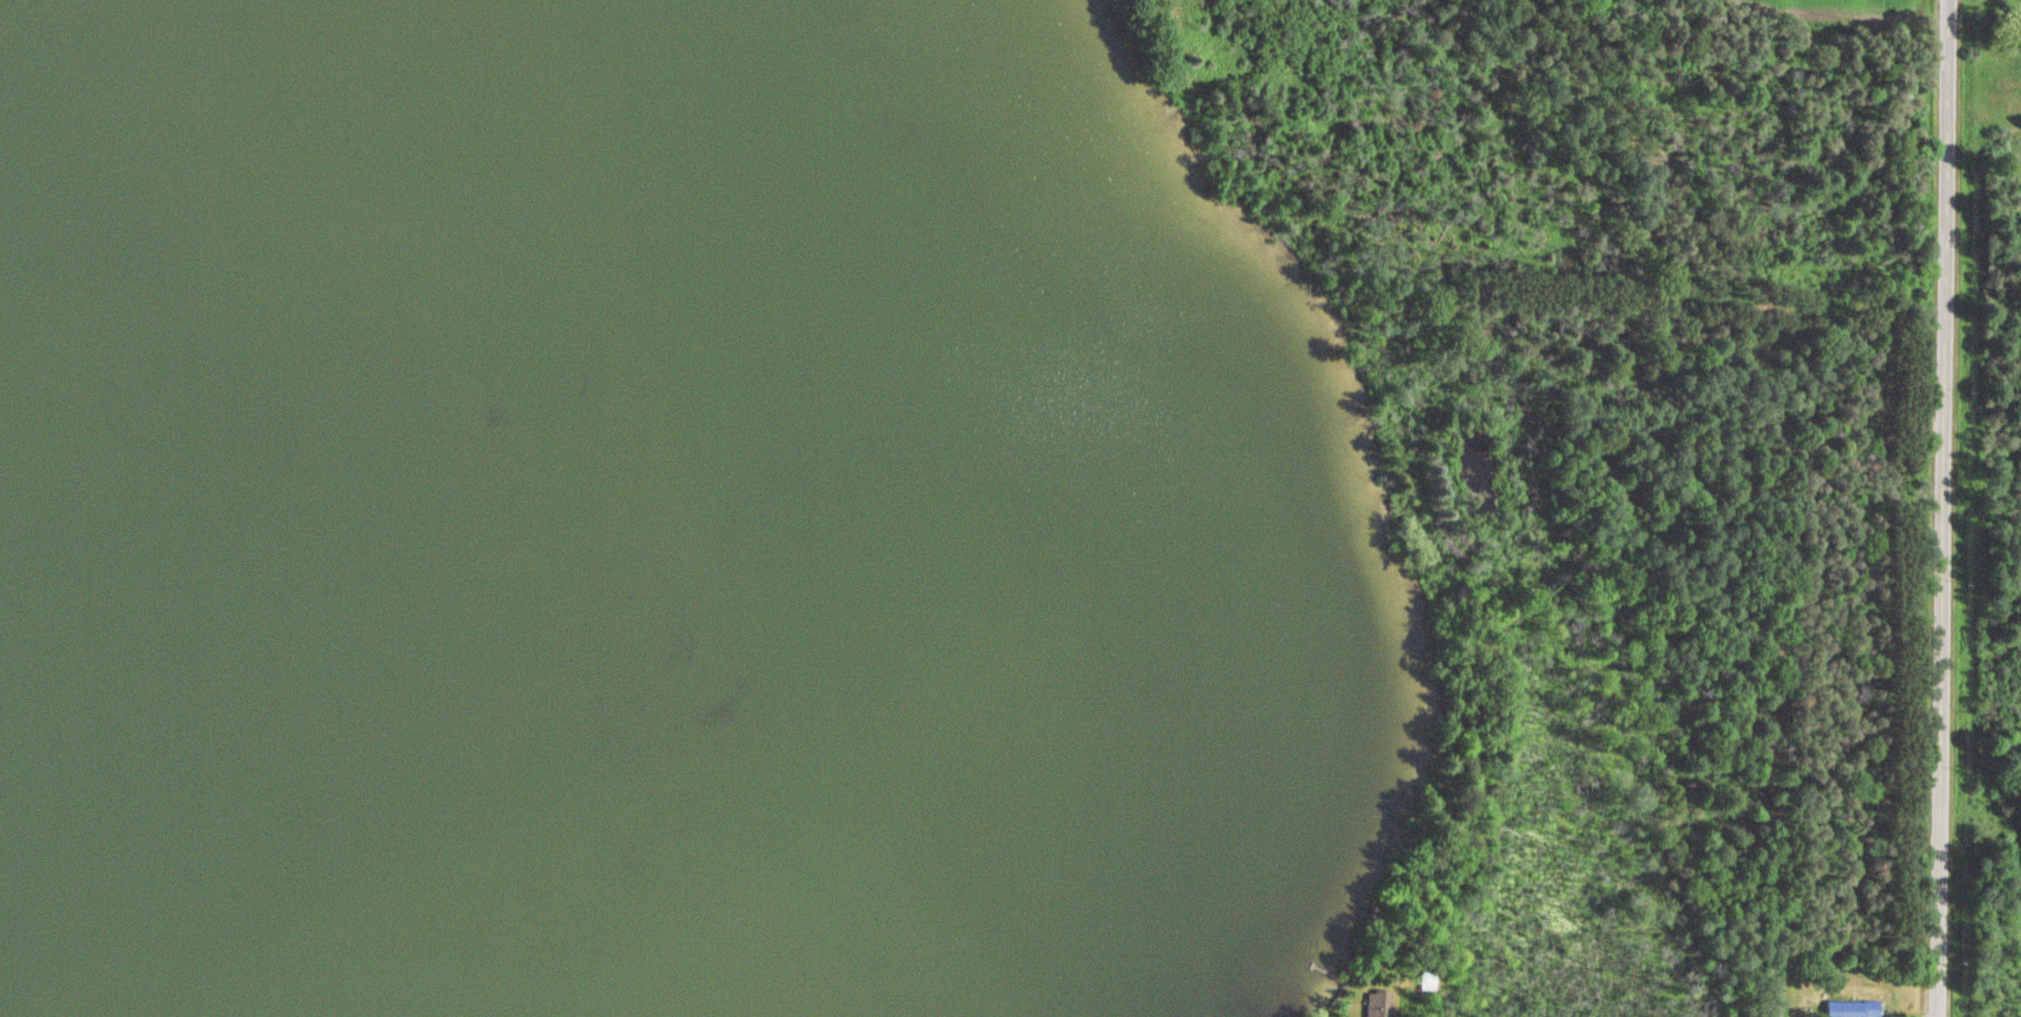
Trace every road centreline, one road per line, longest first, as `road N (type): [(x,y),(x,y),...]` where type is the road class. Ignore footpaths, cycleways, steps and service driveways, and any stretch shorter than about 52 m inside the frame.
road 1 (residential): [(1937,1016),(1949,0)]

